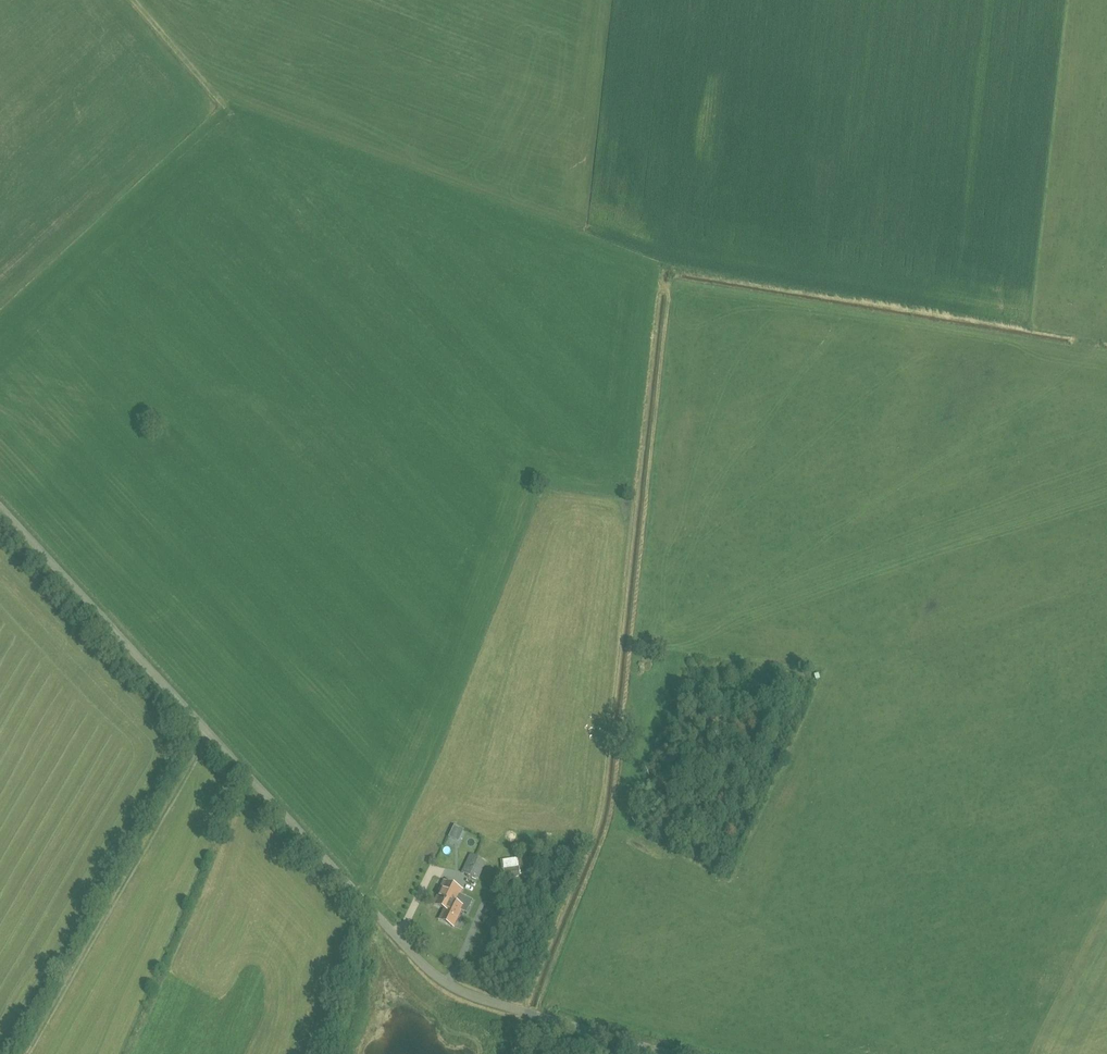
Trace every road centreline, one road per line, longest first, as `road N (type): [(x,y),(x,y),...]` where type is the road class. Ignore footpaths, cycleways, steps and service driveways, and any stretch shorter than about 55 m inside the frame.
road 1 (unclassified): [(669,1053),(470,995),(425,967),(0,507)]
road 2 (track): [(657,264),(229,112),(133,0)]
road 3 (track): [(208,732),(26,1053)]

